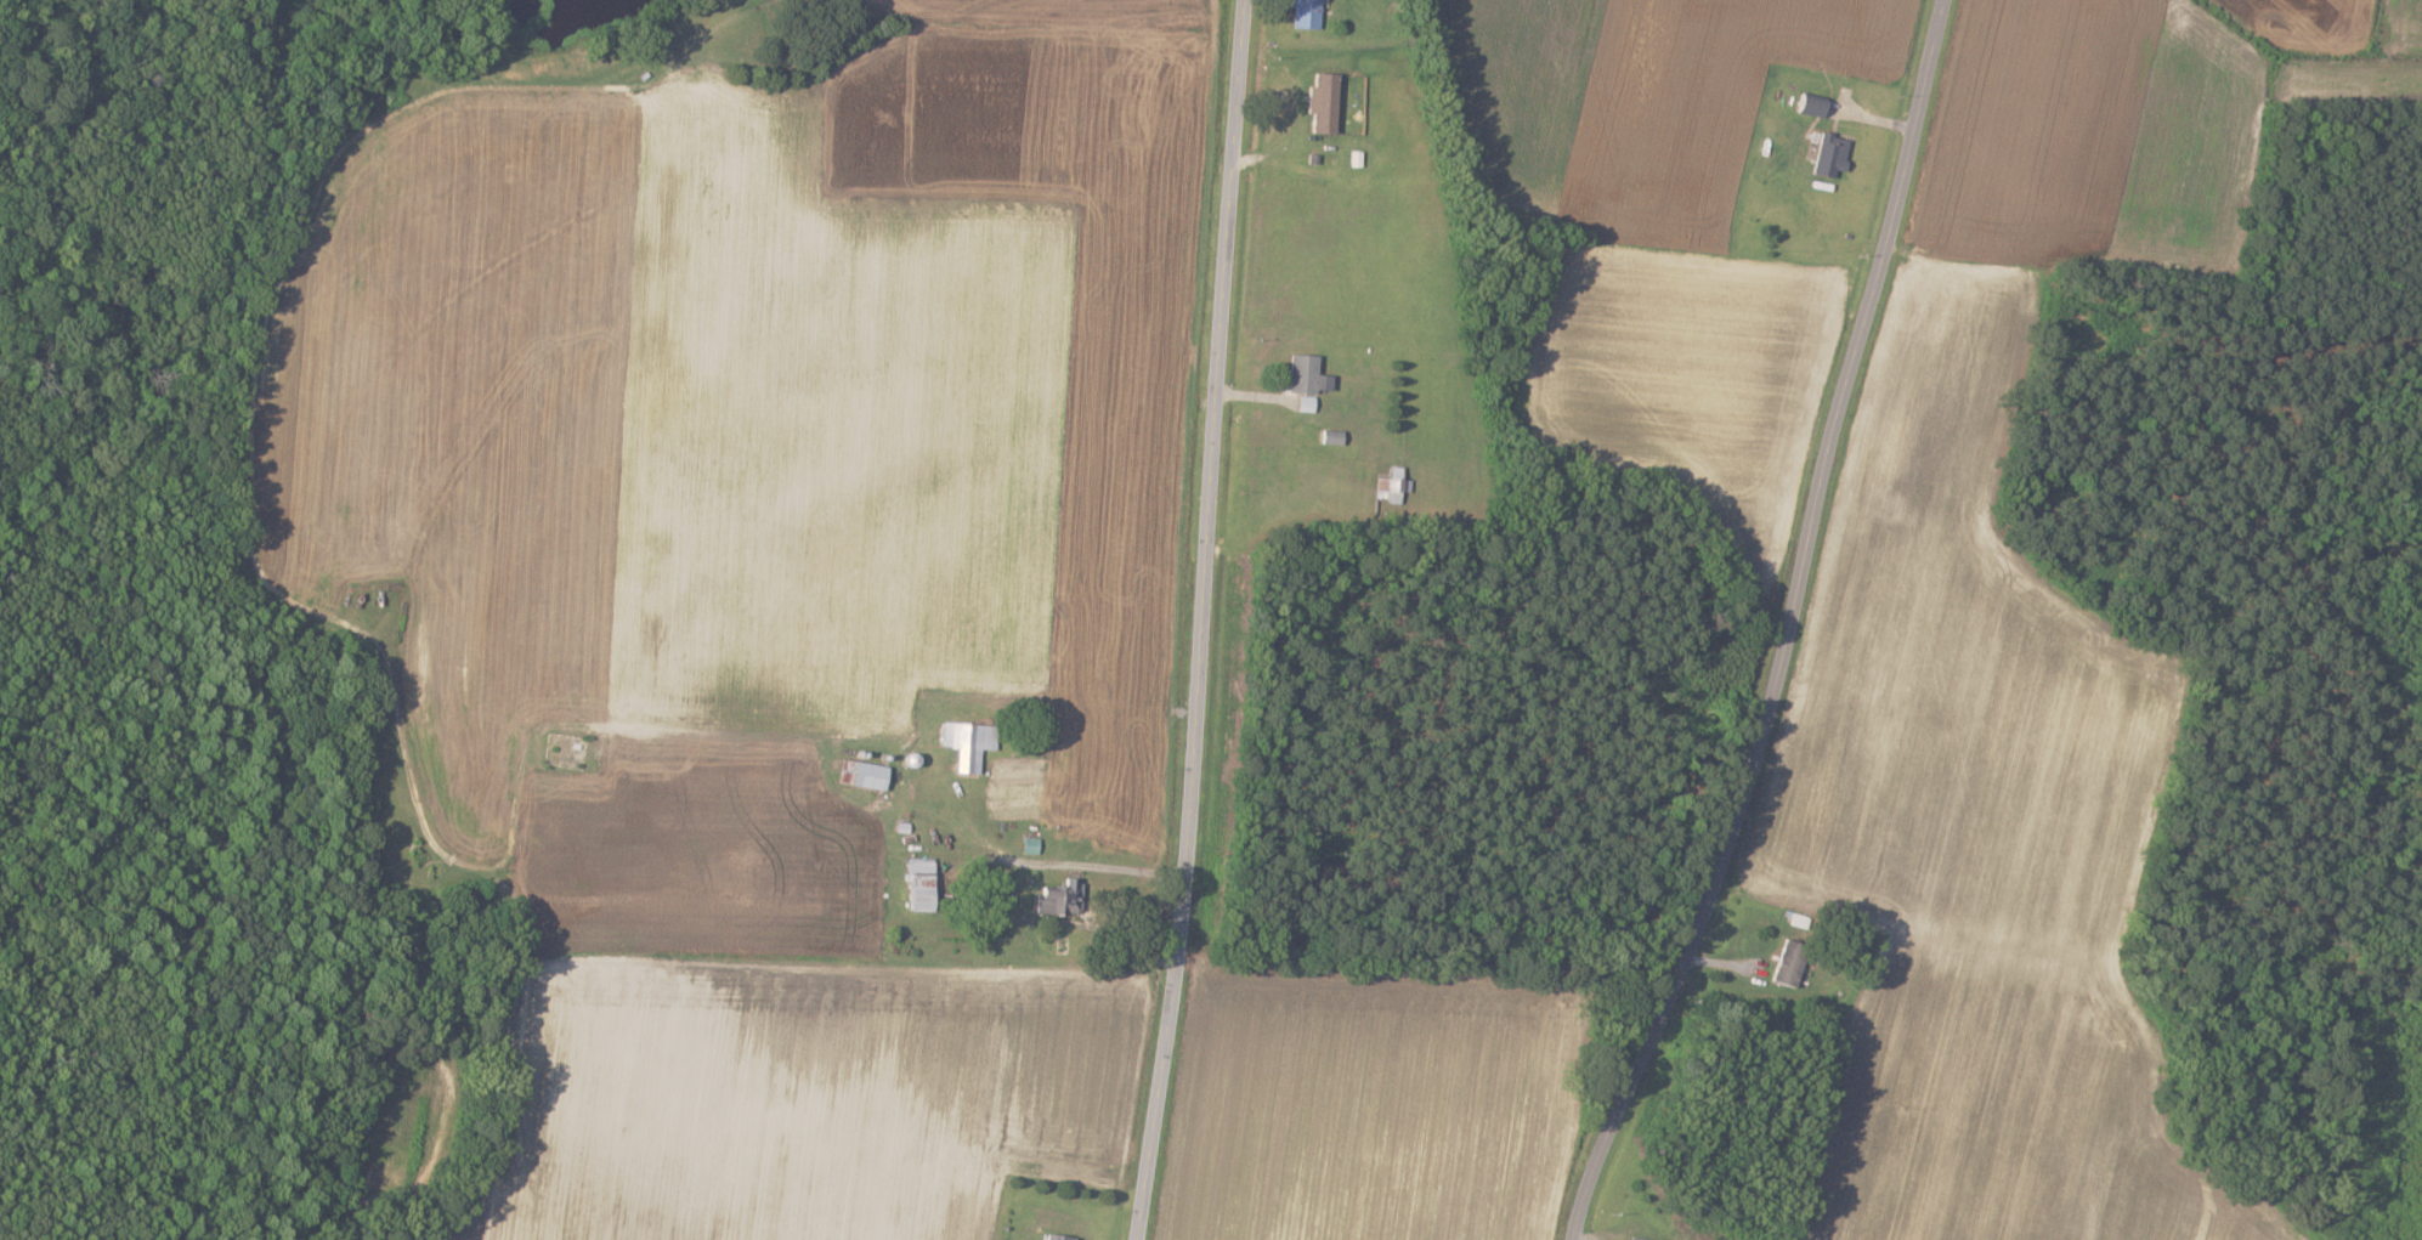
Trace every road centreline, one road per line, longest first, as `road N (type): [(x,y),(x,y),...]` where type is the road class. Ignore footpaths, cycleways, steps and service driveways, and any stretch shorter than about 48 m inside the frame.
road 1 (residential): [(1568,1239),(1591,1156),(1745,786),(1940,0)]
road 2 (residential): [(1137,1239),(1188,877),(1235,0)]

